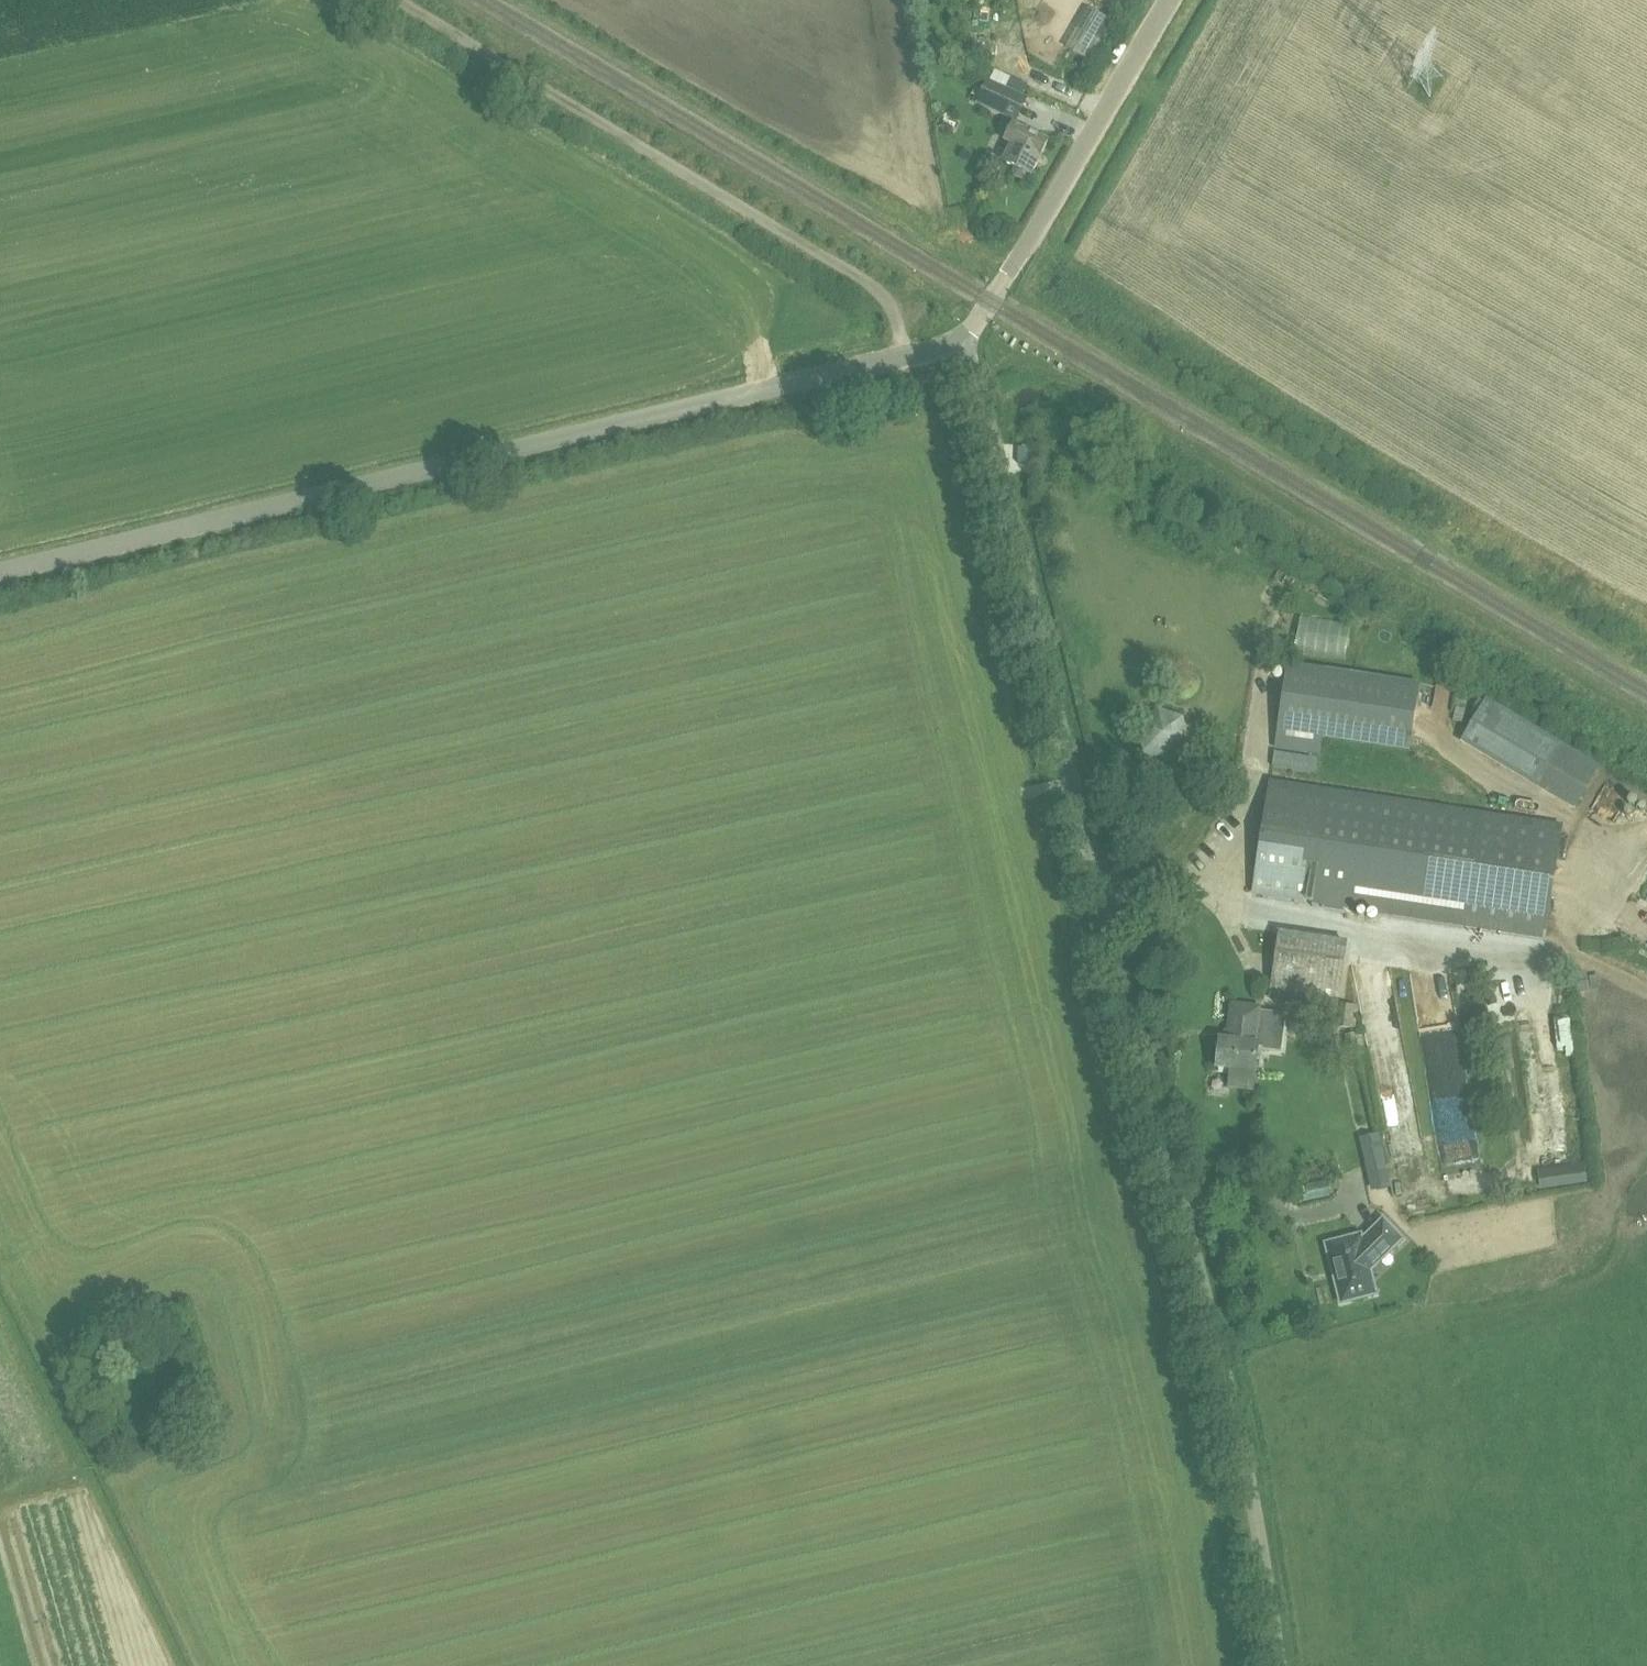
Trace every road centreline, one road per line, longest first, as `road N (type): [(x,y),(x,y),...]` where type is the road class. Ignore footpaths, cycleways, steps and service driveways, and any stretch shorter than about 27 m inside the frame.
road 1 (unclassified): [(964,344),(1216,1339),(1279,1665)]
road 2 (unclassified): [(0,572),(964,344)]
road 3 (unclassified): [(964,344),(1171,0)]

